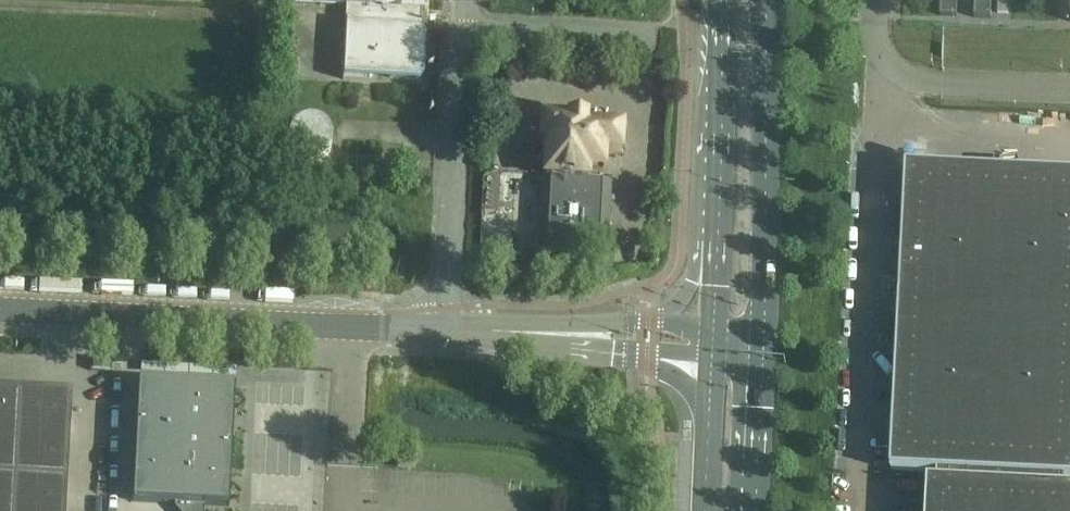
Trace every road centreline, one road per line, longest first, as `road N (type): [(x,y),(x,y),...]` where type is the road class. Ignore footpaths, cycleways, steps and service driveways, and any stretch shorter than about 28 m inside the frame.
road 1 (unclassified): [(863,510),(878,0)]
road 2 (residential): [(448,326),(462,28),(649,36)]
road 3 (unclassified): [(0,305),(448,326)]
road 4 (secondary): [(764,343),(763,0)]
road 5 (secondary): [(717,0),(715,324)]
road 6 (unclassified): [(448,326),(713,362)]
road 7 (unclassified): [(715,324),(448,326)]
road 8 (secondary): [(756,510),(764,343)]
road 9 (secondary): [(713,362),(706,510)]

